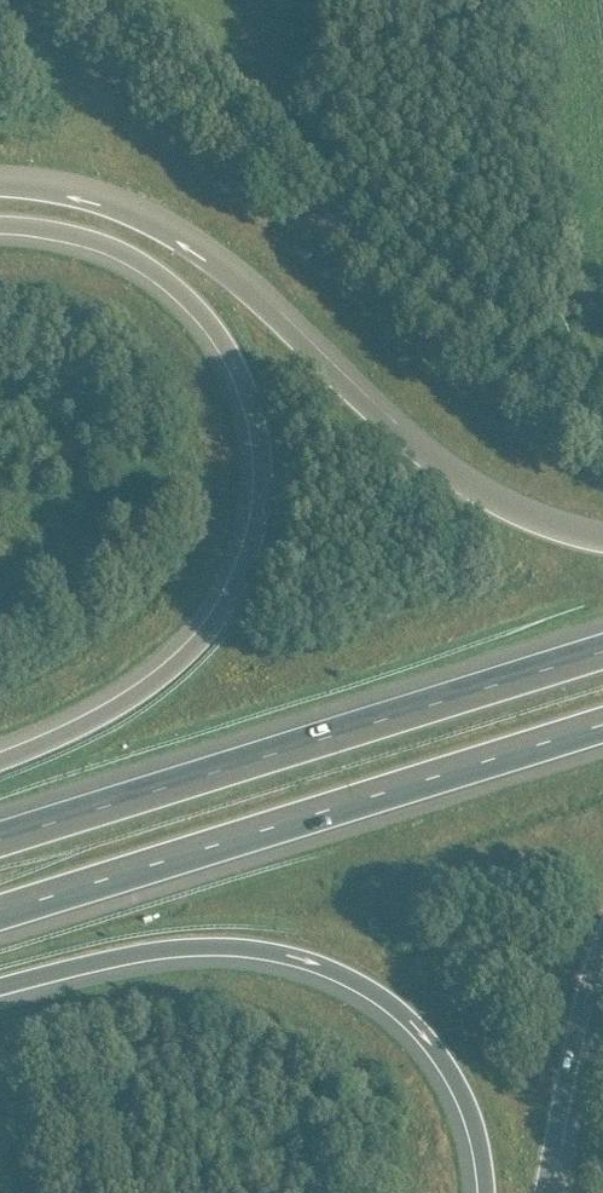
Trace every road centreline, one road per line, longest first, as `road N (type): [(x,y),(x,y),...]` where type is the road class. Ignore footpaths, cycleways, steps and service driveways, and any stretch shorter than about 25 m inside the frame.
road 1 (motorway): [(0,227),(110,247),(182,295),(229,348),(258,443),(258,485),(256,528),(241,571),(202,641),(128,703),(0,759)]
road 2 (motorway): [(602,539),(507,510),(397,434),(218,268),(152,223),(69,196),(0,187)]
road 3 (unclassified): [(602,440),(523,388),(75,0)]
road 4 (motorway): [(602,651),(0,839)]
road 5 (motorway): [(0,912),(602,725)]
road 6 (motorway): [(0,988),(111,960),(214,948),(310,960),(384,994),(440,1048),(472,1110),(486,1192)]
road 7 (motorway): [(542,1192),(602,957)]

